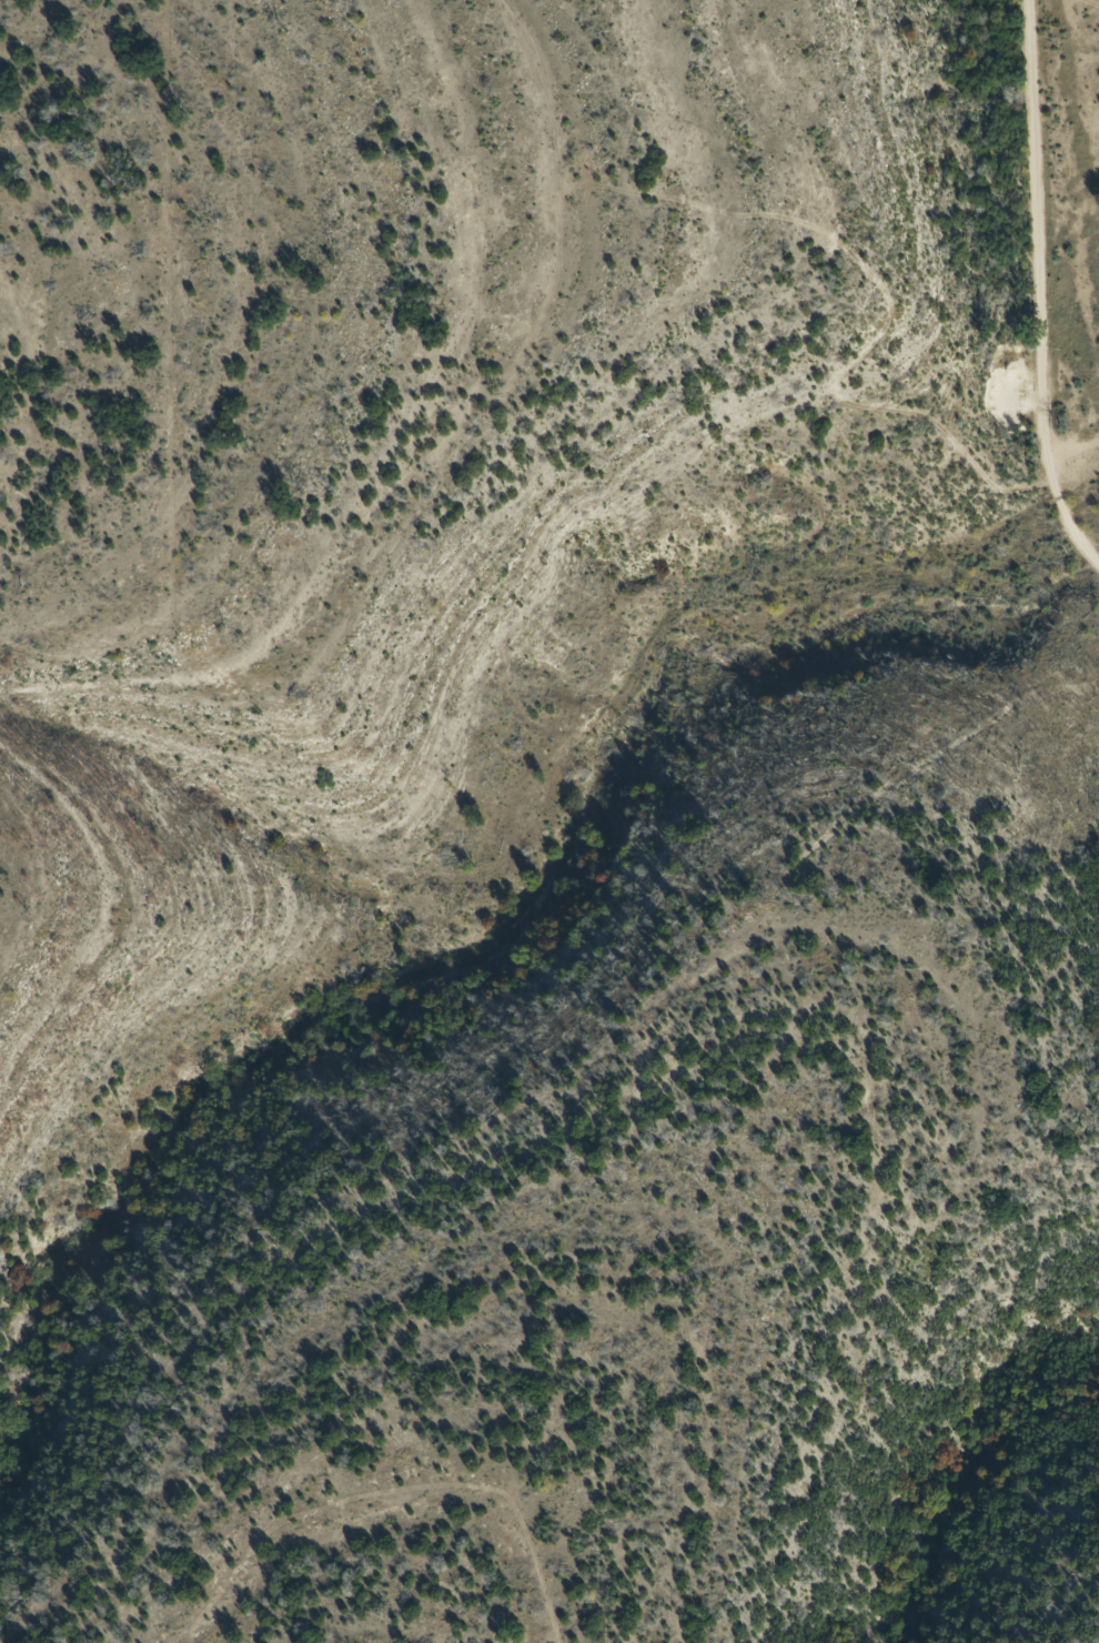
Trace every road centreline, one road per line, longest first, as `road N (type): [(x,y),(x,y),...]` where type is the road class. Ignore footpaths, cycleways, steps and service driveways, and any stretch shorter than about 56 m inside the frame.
road 1 (residential): [(1098,588),(1070,547),(1031,195),(1029,0)]

